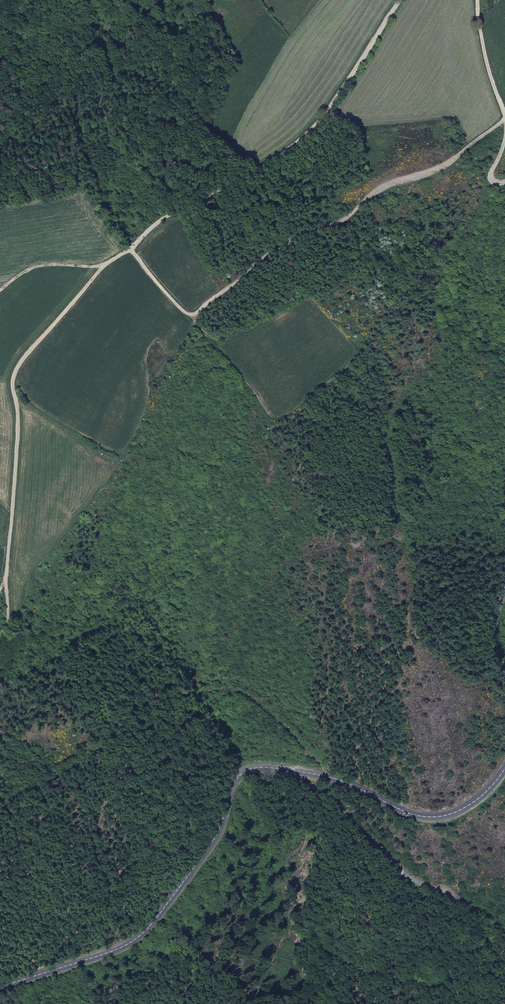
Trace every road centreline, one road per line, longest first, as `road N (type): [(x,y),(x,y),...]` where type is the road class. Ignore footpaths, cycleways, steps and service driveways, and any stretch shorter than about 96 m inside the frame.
road 1 (track): [(0,634),(8,616),(16,369),(104,265),(157,223),(293,146),(359,66),(399,0)]
road 2 (track): [(504,119),(444,166),(280,245),(195,313),(178,306),(131,249)]
road 3 (secondary): [(0,989),(132,943),(215,840),(240,776),(287,771)]
road 4 (unclassified): [(287,771),(326,795),(415,881),(504,935)]
road 5 (secondary): [(287,771),(338,780),(428,817),(472,805),(504,769)]
road 6 (track): [(198,691),(234,690),(258,702),(326,776)]

